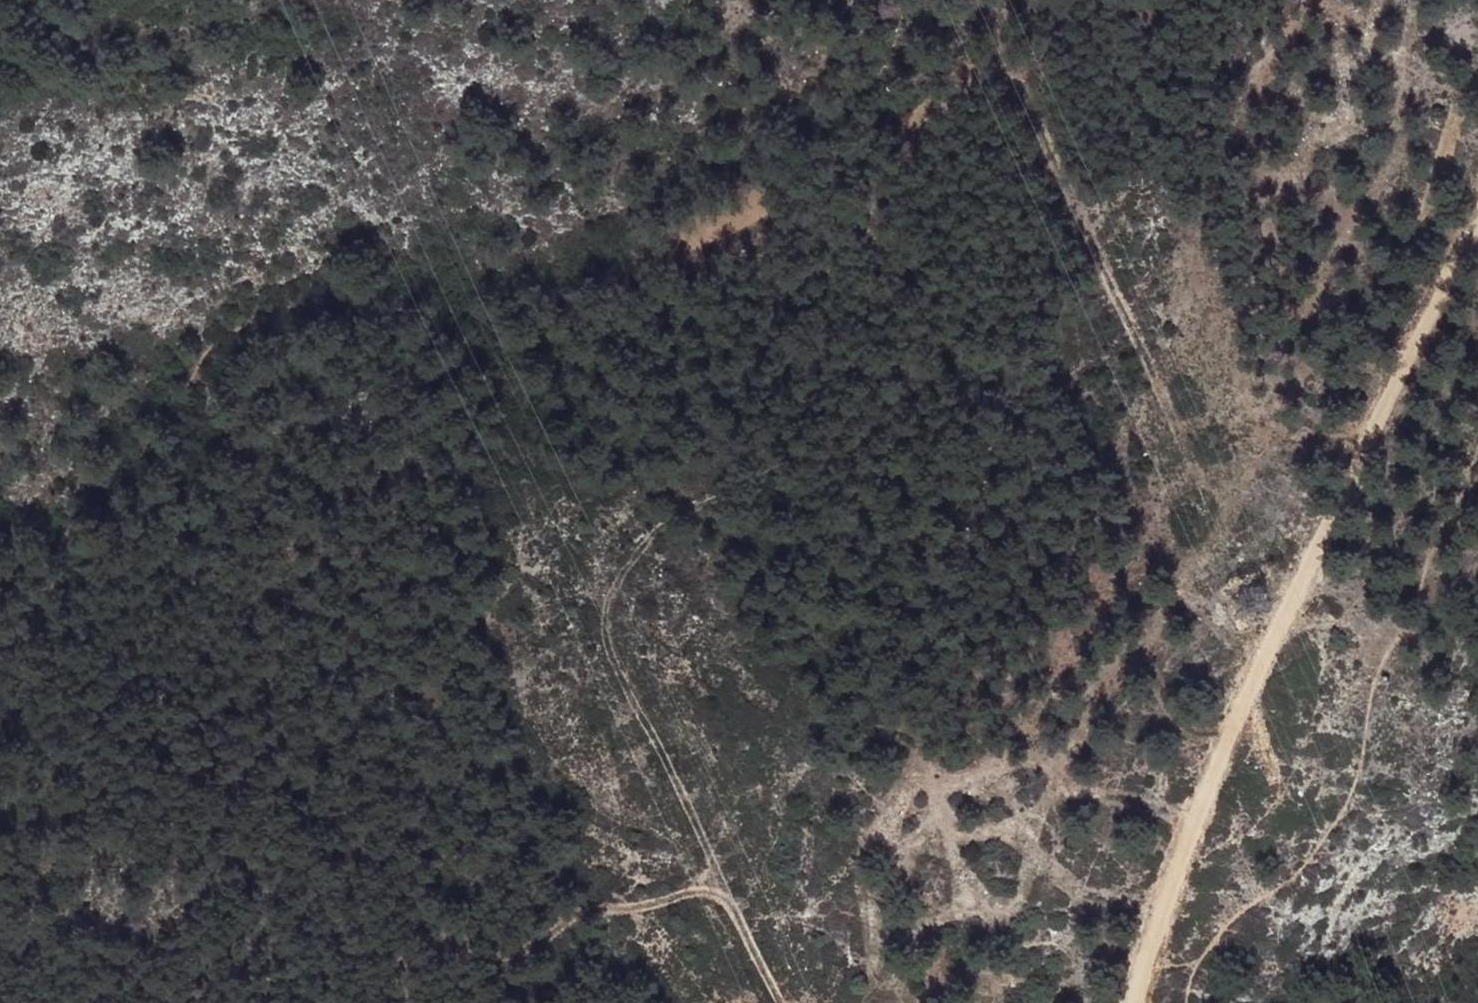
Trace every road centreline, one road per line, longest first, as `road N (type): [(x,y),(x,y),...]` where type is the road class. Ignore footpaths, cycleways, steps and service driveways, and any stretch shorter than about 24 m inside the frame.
road 1 (track): [(1132,1002),(1156,920),(1318,558),(1427,359),(1477,158)]

